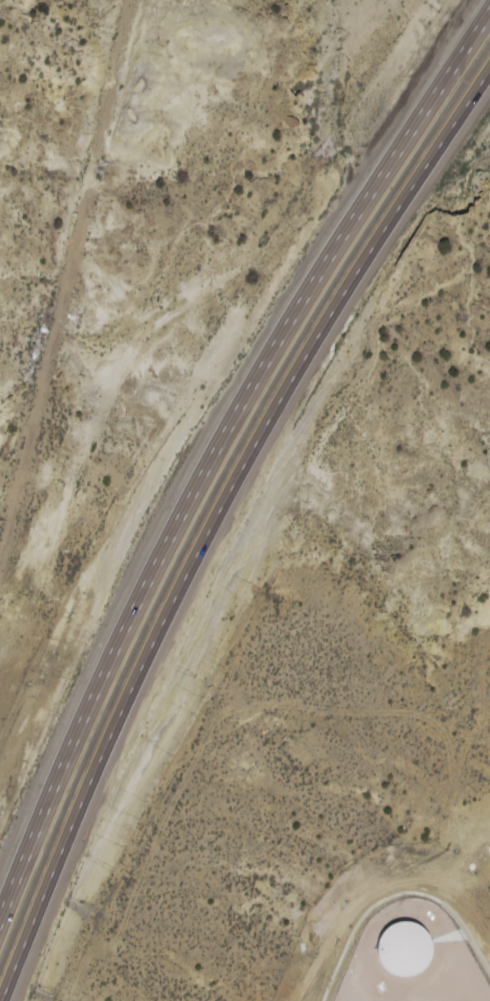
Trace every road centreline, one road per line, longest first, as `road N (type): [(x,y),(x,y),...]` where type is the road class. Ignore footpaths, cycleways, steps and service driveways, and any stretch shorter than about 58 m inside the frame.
road 1 (trunk): [(2,1000),(123,705),(255,444),(489,72)]
road 2 (trunk): [(489,25),(206,474),(68,746),(0,915)]

